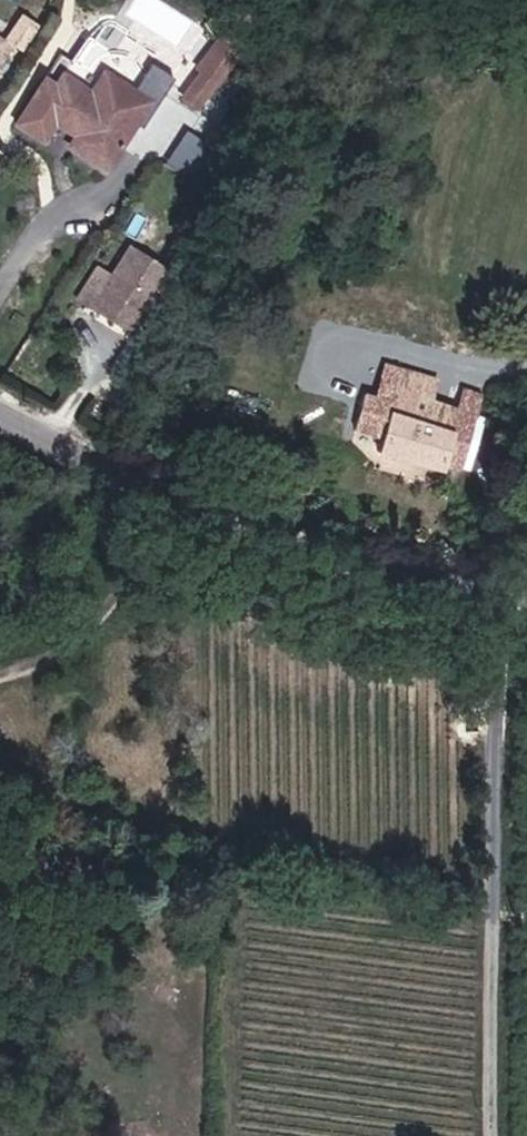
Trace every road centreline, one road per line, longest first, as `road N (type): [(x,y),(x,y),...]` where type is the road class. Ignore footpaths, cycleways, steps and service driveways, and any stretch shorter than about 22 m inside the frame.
road 1 (tertiary): [(526,594),(210,522),(0,413)]
road 2 (track): [(526,602),(501,737),(499,1135)]

